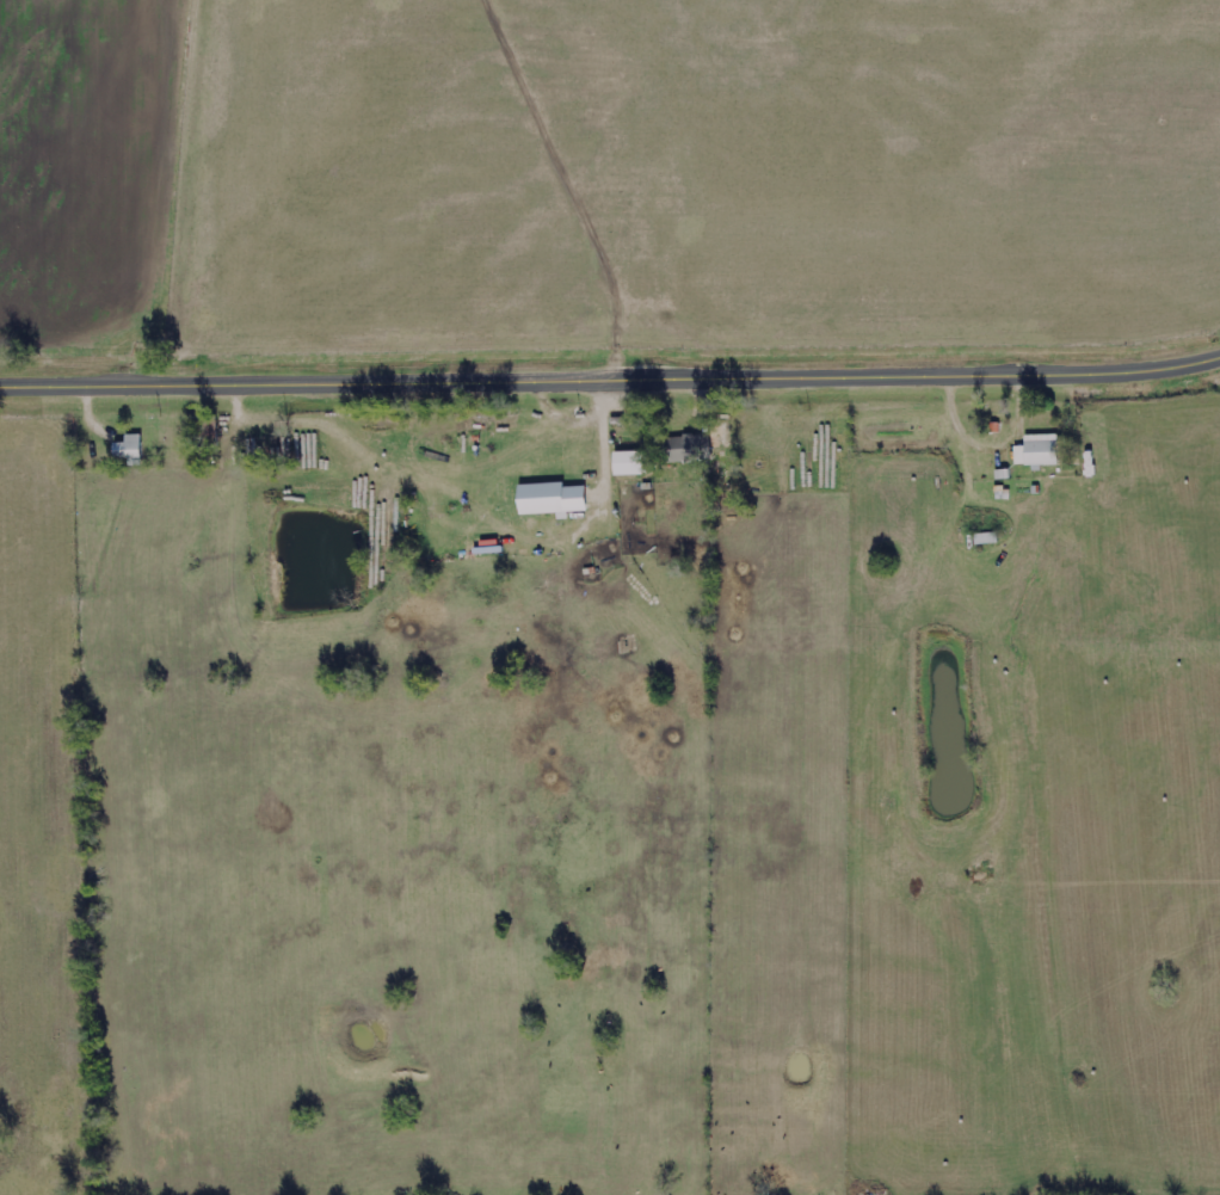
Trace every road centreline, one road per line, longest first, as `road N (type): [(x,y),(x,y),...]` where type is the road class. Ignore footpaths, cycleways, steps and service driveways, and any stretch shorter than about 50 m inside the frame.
road 1 (secondary): [(0,390),(1114,375),(1219,359)]

